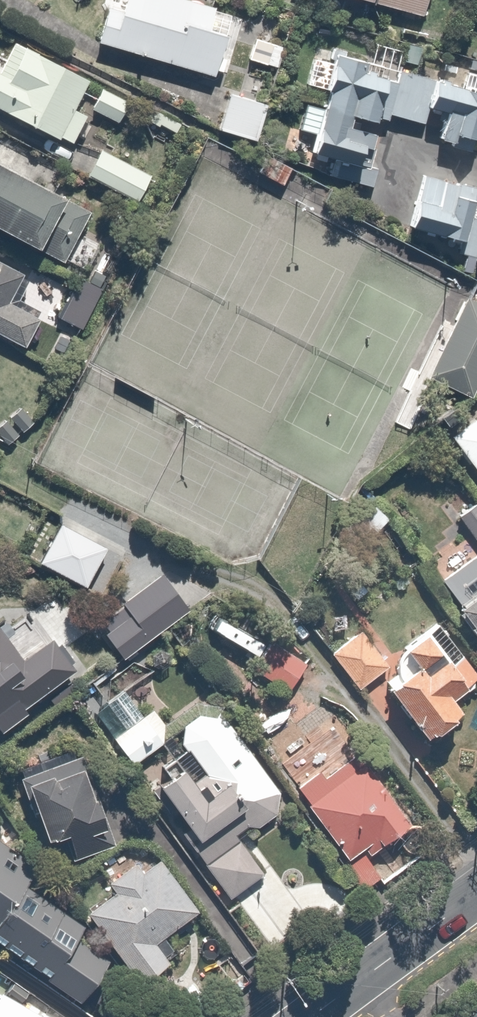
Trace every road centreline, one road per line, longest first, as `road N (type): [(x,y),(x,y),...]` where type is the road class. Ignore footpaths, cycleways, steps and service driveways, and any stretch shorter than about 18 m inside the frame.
road 1 (secondary): [(476,893),(312,1016)]

